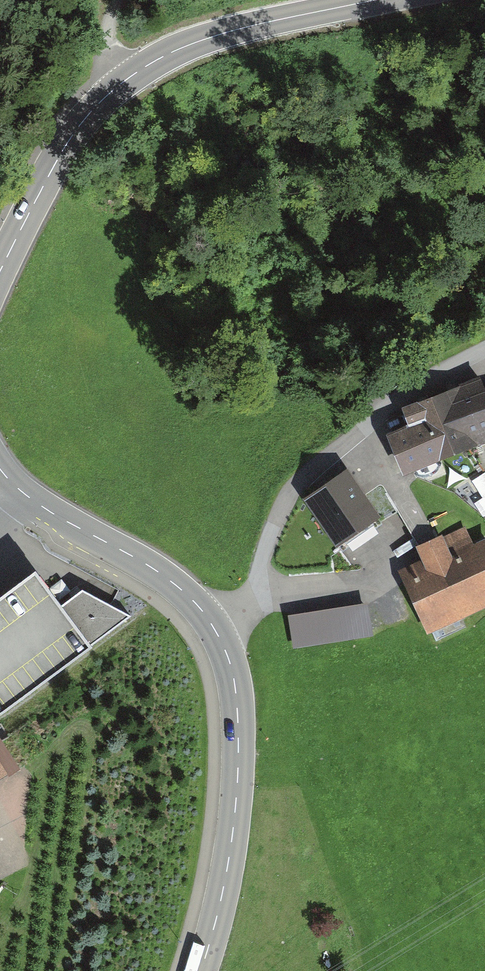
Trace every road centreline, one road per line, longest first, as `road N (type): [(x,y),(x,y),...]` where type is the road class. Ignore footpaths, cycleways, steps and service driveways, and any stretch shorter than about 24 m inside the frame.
road 1 (tertiary): [(0,271),(70,139),(125,79),(172,51),(240,29),(377,0)]
road 2 (unclassified): [(217,630),(249,603),(298,487),(423,384),(484,350)]
road 3 (tertiary): [(200,970),(225,887),(237,804),(239,728),(231,665),(217,630)]
road 4 (track): [(249,603),(299,591),(356,589),(382,582),(415,556),(425,534),(419,519),(359,431)]
road 5 (tertiary): [(217,630),(174,585),(46,511),(0,470)]

